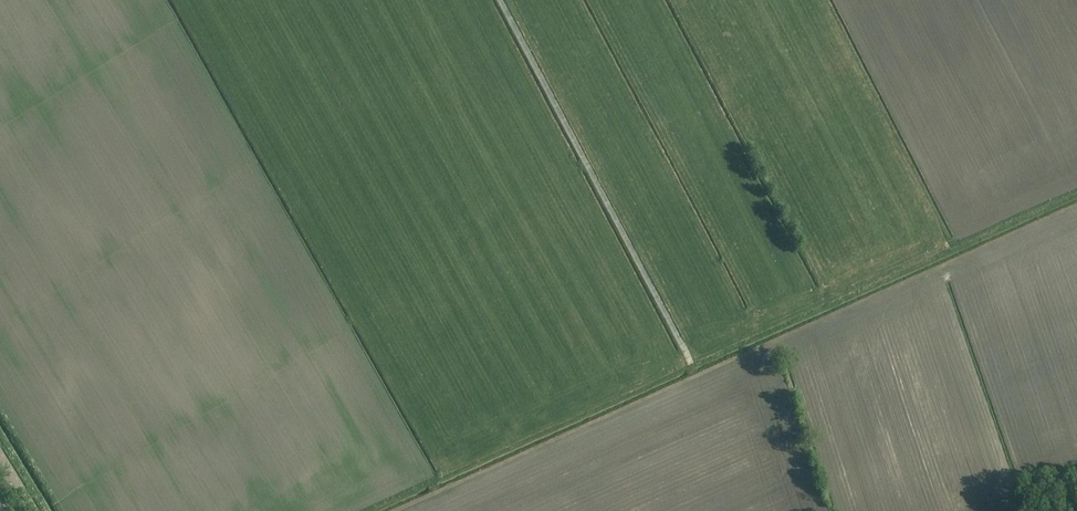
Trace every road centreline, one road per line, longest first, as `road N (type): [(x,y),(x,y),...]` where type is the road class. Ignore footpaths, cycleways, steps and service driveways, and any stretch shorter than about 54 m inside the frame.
road 1 (track): [(499,0),(698,376)]

